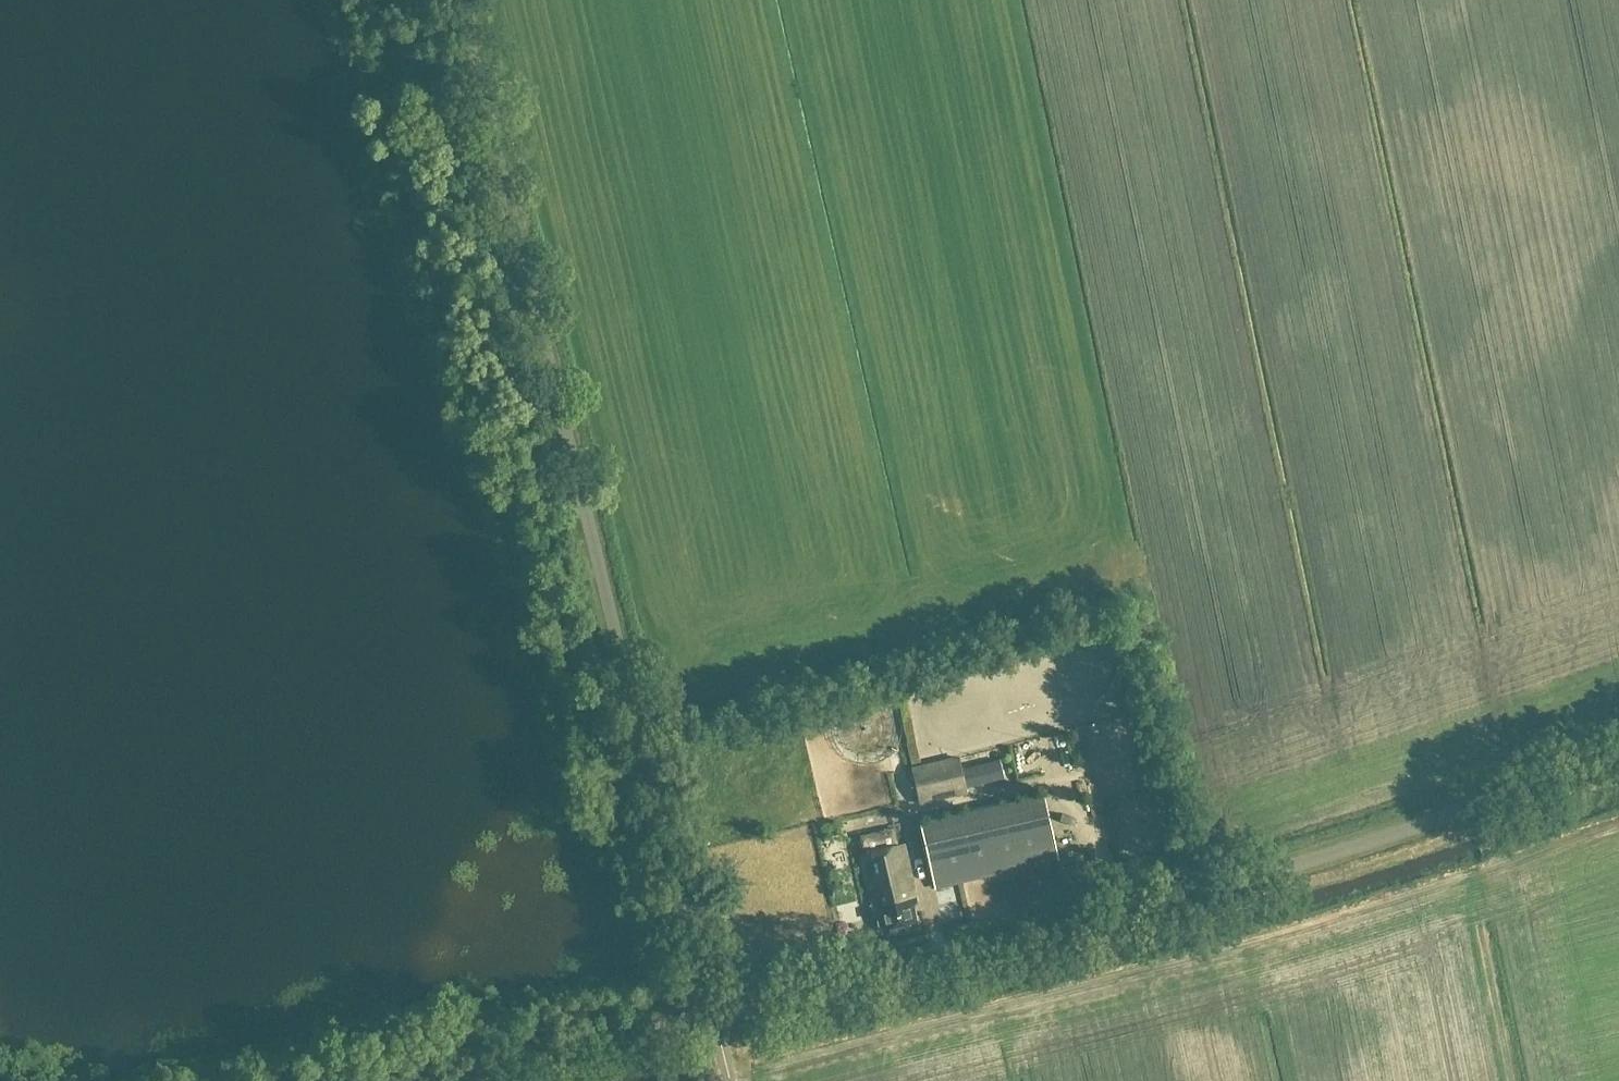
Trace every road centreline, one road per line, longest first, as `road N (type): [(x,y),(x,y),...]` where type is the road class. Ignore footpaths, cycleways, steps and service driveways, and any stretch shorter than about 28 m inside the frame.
road 1 (unclassified): [(713,1016),(462,0)]
road 2 (unclassified): [(713,1016),(1349,848),(1618,757)]
road 3 (unclassified): [(444,1080),(713,1016)]

